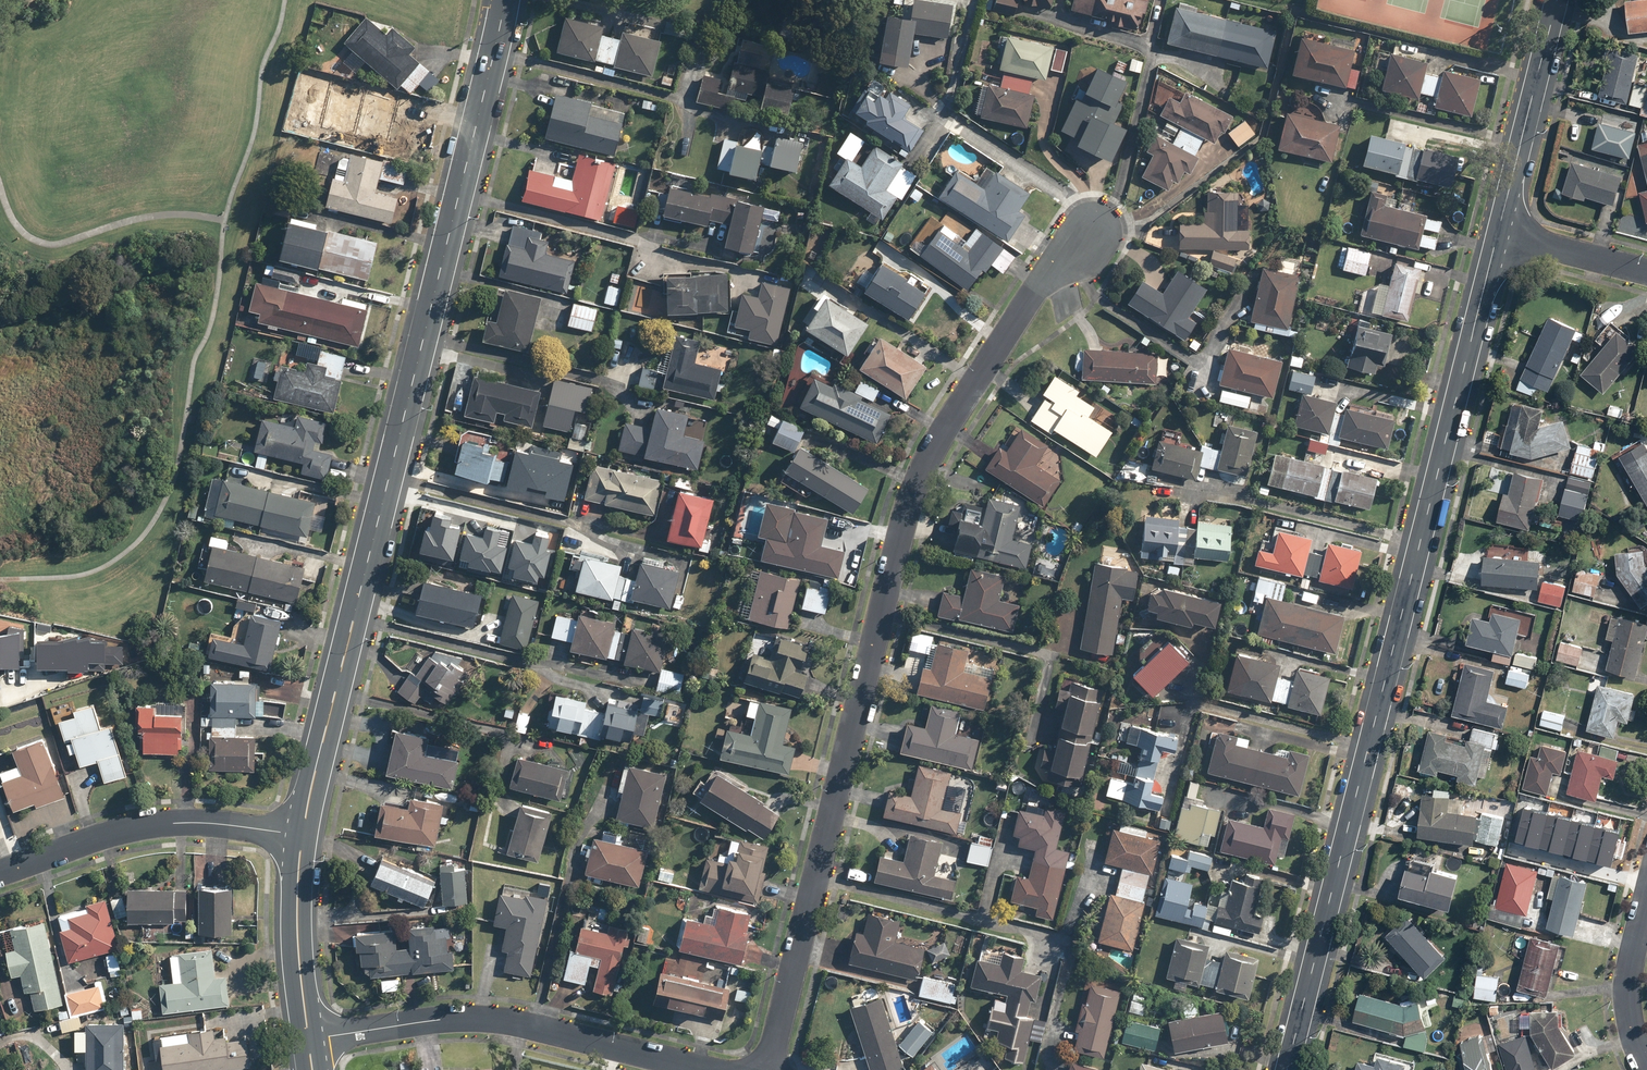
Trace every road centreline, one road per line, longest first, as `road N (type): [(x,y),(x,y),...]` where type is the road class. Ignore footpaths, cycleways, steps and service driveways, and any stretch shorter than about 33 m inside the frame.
road 1 (residential): [(770,1069),(915,489),(1037,293),(1097,226)]
road 2 (secondary): [(1498,234),(1287,1069)]
road 3 (secondary): [(504,0),(303,835)]
road 4 (residential): [(308,1040),(488,1018),(715,1069)]
road 5 (residential): [(303,835),(224,824),(123,829),(0,874)]
road 6 (secondary): [(1557,0),(1498,234)]
road 7 (secondary): [(303,835),(297,917),(308,1040)]
road 8 (residential): [(1646,1064),(1630,1029),(1626,988),(1646,897)]
road 9 (residential): [(1646,272),(1498,234)]

